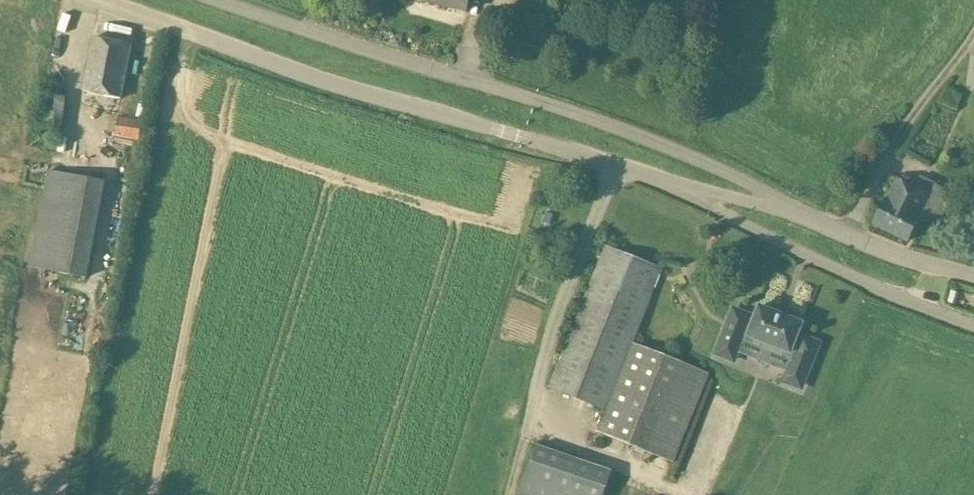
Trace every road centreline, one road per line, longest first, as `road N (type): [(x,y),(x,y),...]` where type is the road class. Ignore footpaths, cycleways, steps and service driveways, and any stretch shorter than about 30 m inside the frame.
road 1 (tertiary): [(690,195),(618,164),(319,78),(99,0)]
road 2 (unclassified): [(789,205),(676,147),(597,118),(221,0)]
road 3 (unclassified): [(690,195),(804,255),(973,325)]
road 4 (tertiary): [(973,278),(900,257),(789,205)]

